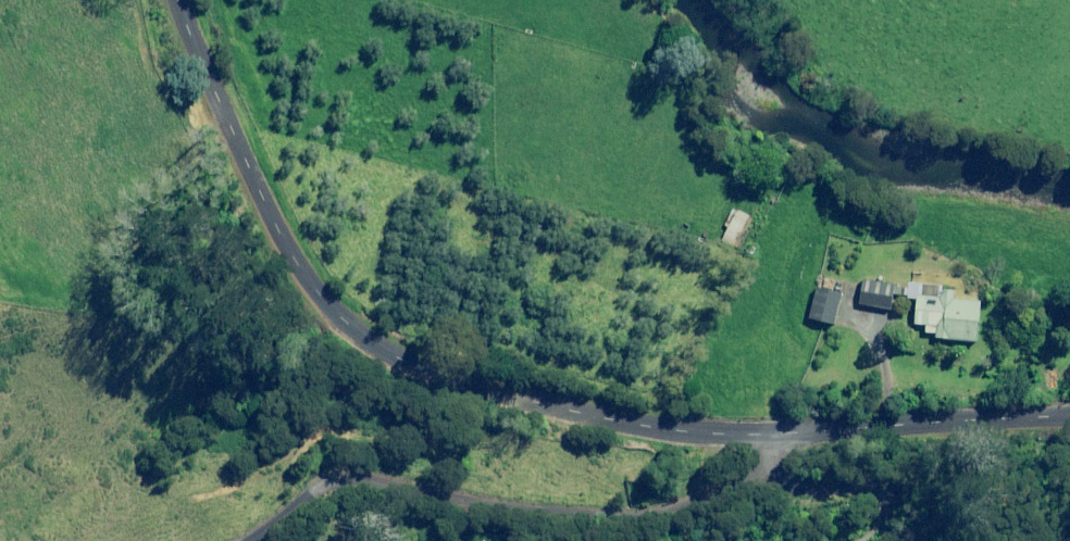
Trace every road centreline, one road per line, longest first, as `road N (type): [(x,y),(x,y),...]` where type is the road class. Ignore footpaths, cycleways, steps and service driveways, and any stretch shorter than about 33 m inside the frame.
road 1 (unclassified): [(1069,417),(772,435),(678,432),(444,398),(381,377),(301,322),(279,282),(191,0)]
road 2 (track): [(258,540),(363,476),(570,522),(669,510),(754,478),(772,435)]

